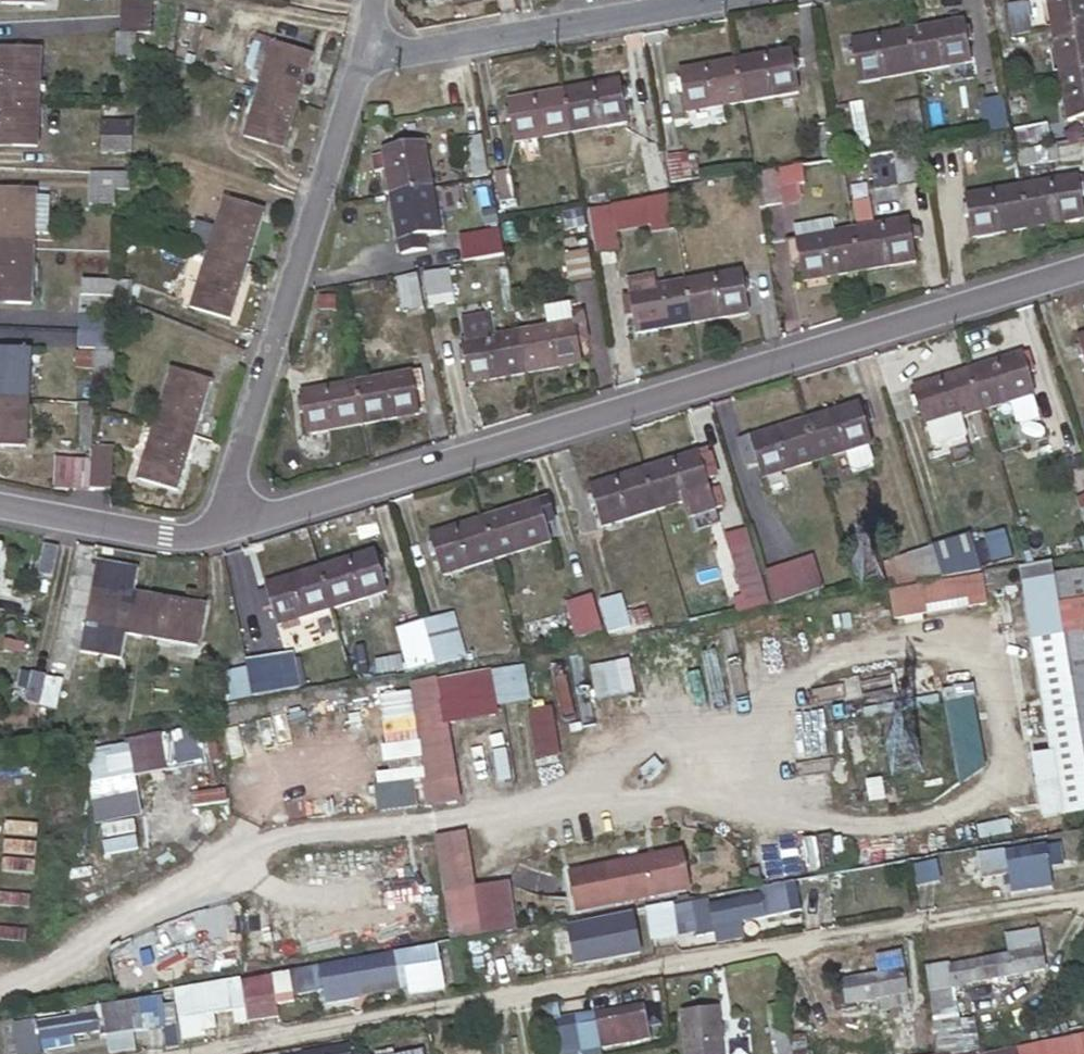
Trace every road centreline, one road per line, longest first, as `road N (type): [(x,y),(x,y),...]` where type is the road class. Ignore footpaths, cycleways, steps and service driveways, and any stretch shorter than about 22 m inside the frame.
road 1 (residential): [(1083,899),(176,1053)]
road 2 (residential): [(216,522),(1083,266)]
road 3 (residential): [(216,522),(370,55)]
road 4 (residential): [(694,0),(370,55)]
road 5 (residential): [(0,496),(190,529),(216,522)]

